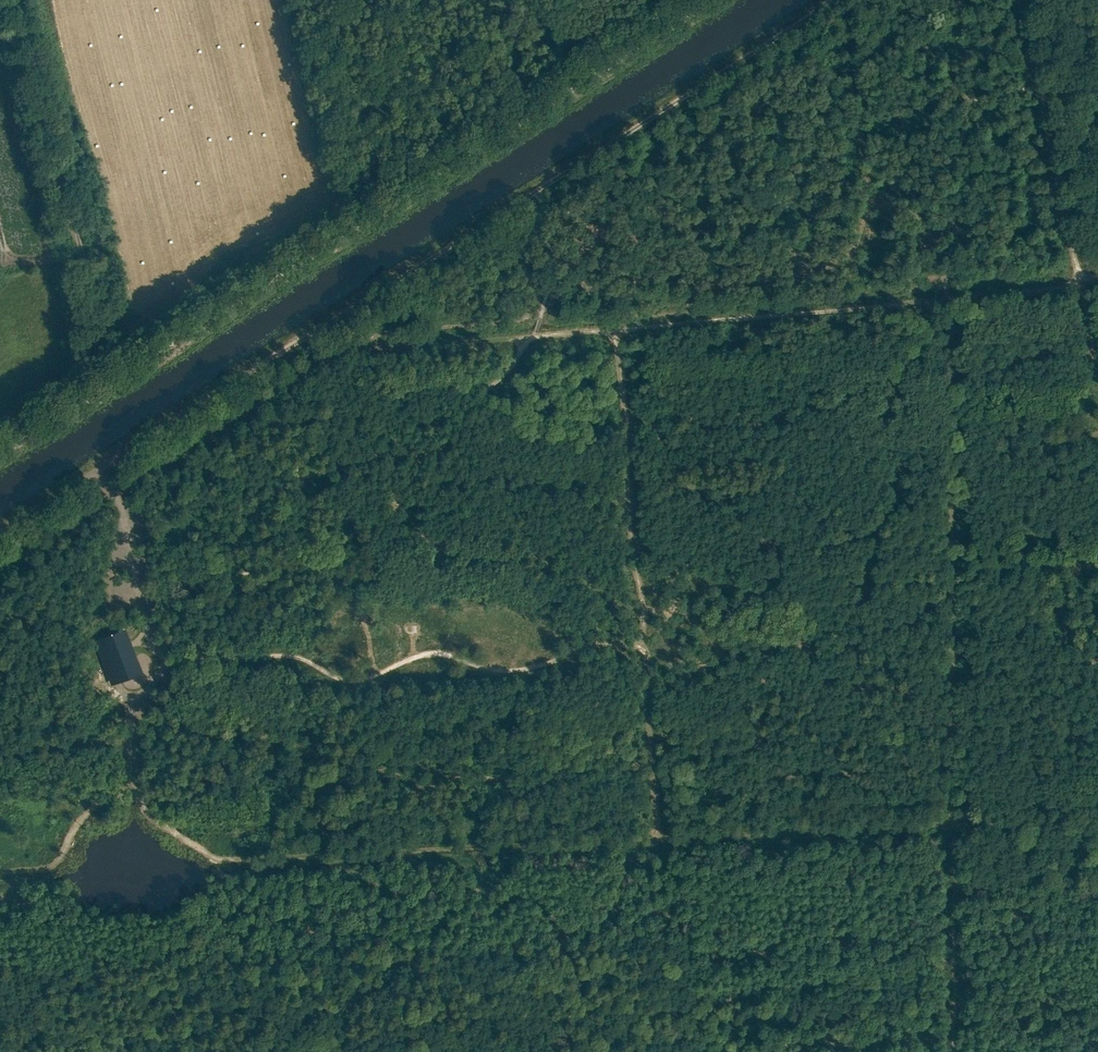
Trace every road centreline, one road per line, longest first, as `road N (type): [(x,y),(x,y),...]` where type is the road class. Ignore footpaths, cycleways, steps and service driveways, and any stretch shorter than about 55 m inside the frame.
road 1 (track): [(955,821),(218,863),(161,824),(129,780),(82,817),(52,870),(0,872)]
road 2 (track): [(0,525),(842,0)]
road 3 (track): [(656,837),(619,330),(956,298)]
road 4 (track): [(0,452),(709,0)]
road 5 (track): [(619,330),(528,341),(246,652),(107,661),(0,697)]
road 6 (track): [(955,821),(956,298),(1097,280)]
road 7 (track): [(18,0),(104,373)]
road 8 (track): [(1084,284),(1020,0)]
road 9 (track): [(954,1051),(955,821)]
road 10 (track): [(92,465),(122,508),(143,618)]
road 11 (track): [(1097,801),(955,821)]
road 12 (track): [(129,780),(131,699),(143,660)]

